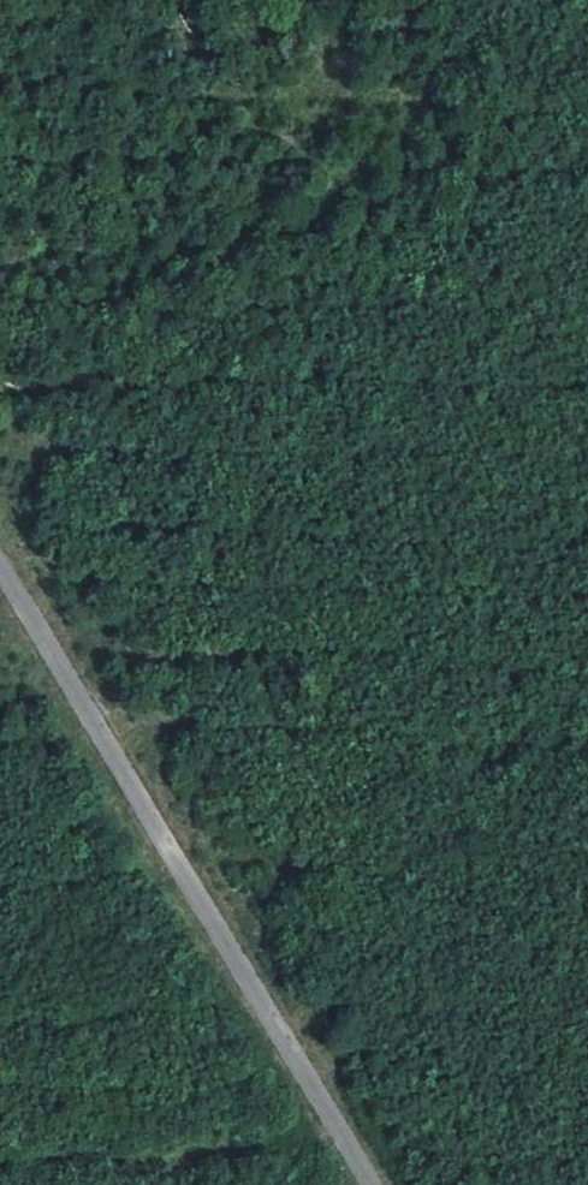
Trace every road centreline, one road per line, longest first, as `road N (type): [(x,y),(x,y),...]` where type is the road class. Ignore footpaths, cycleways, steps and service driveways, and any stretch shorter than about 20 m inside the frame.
road 1 (unclassified): [(0,564),(372,1184)]

